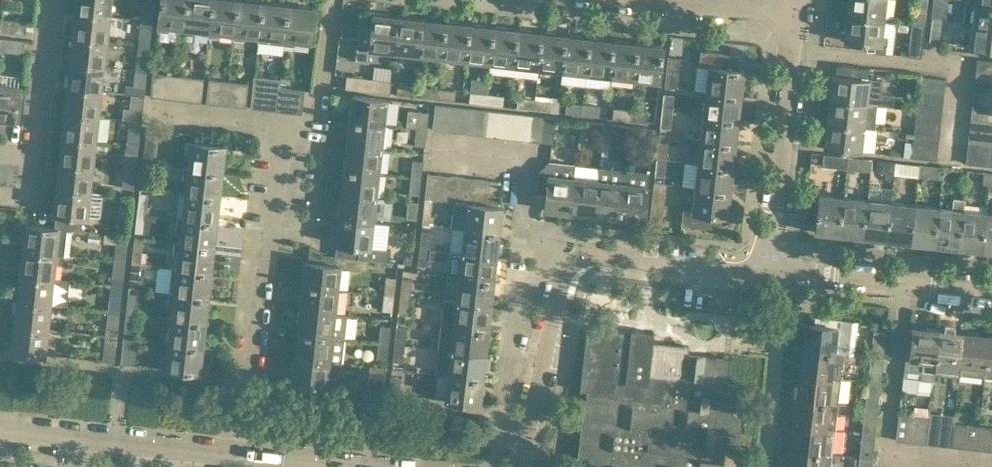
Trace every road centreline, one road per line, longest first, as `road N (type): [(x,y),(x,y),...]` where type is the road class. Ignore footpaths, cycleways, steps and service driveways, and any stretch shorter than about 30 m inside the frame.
road 1 (residential): [(764,270),(606,250),(578,260),(565,278),(529,466)]
road 2 (residential): [(245,456),(281,126)]
road 3 (residential): [(796,10),(764,270)]
road 4 (residential): [(245,456),(0,429)]
road 5 (residential): [(991,295),(764,270)]
road 6 (residential): [(39,158),(57,0)]
road 7 (residential): [(281,126),(300,128),(319,113),(332,0)]
road 8 (residential): [(281,126),(145,110)]

